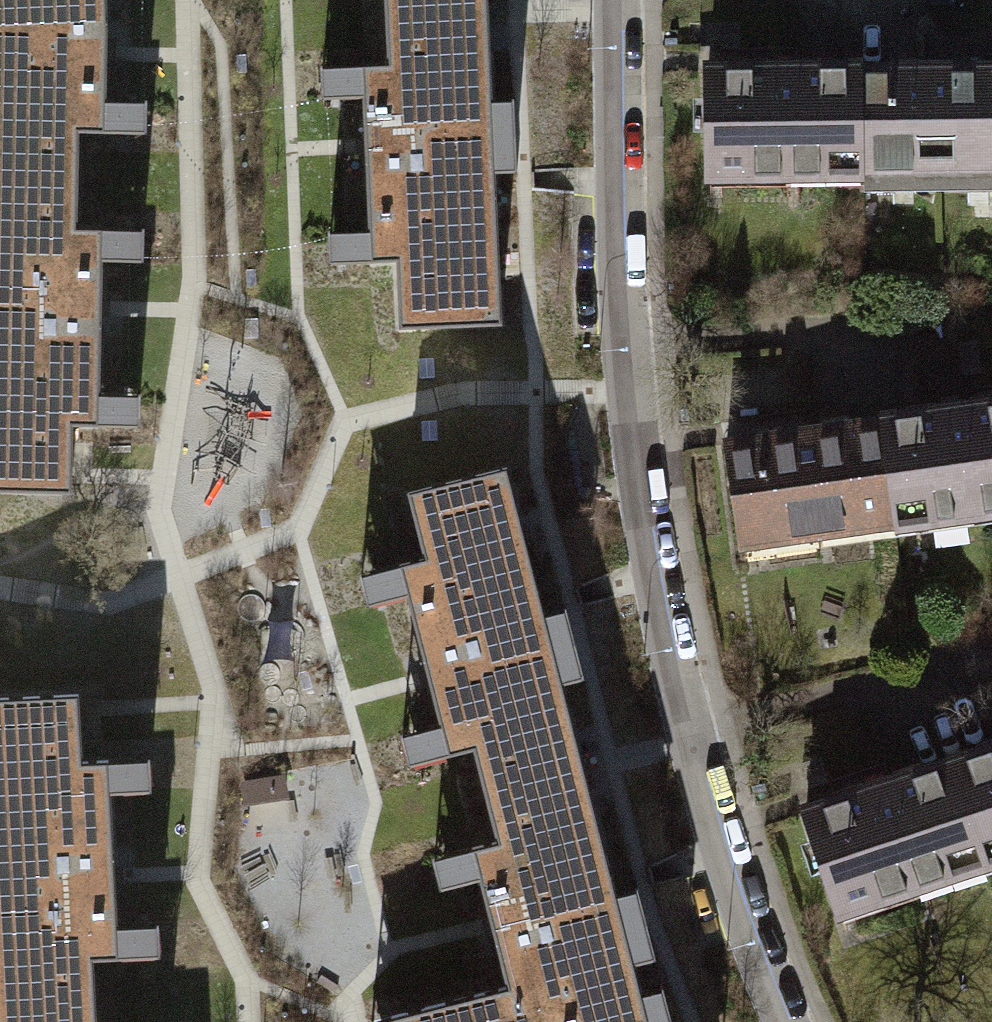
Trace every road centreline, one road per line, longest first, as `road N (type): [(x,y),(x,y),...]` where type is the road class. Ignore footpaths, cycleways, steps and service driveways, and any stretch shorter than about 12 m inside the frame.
road 1 (residential): [(779,1021),(752,964),(676,698),(623,470),(604,0)]

